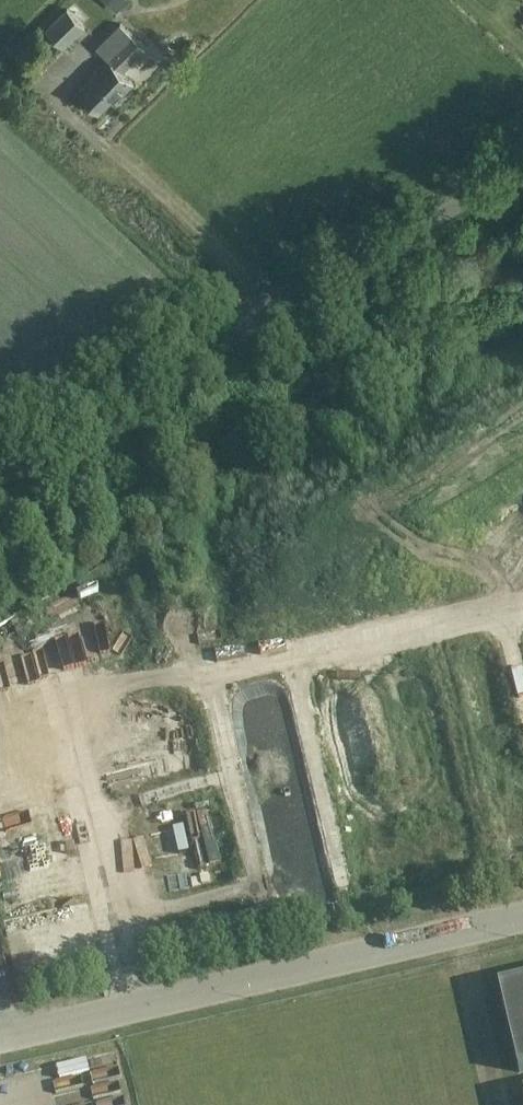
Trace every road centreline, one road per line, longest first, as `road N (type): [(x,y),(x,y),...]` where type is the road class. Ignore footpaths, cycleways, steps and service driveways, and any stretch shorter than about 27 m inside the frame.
road 1 (unclassified): [(0,468),(522,171)]
road 2 (unclassified): [(0,1041),(522,921)]

